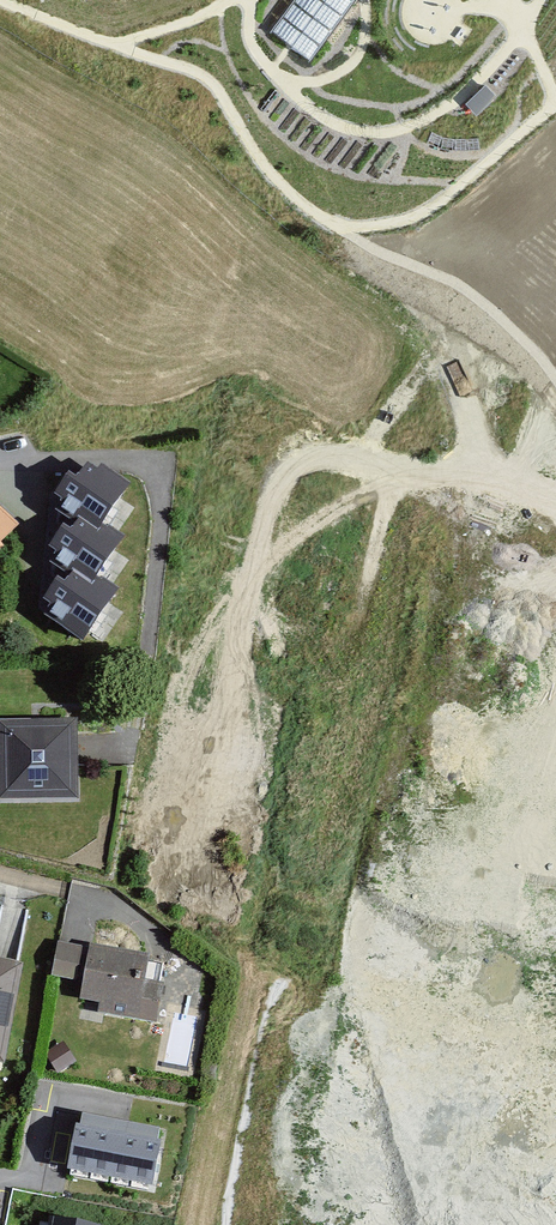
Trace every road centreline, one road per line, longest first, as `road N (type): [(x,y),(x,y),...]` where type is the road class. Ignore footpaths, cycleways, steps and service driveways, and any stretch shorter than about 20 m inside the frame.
road 1 (residential): [(92,755),(120,754),(134,740),(159,471),(142,463),(0,459)]

